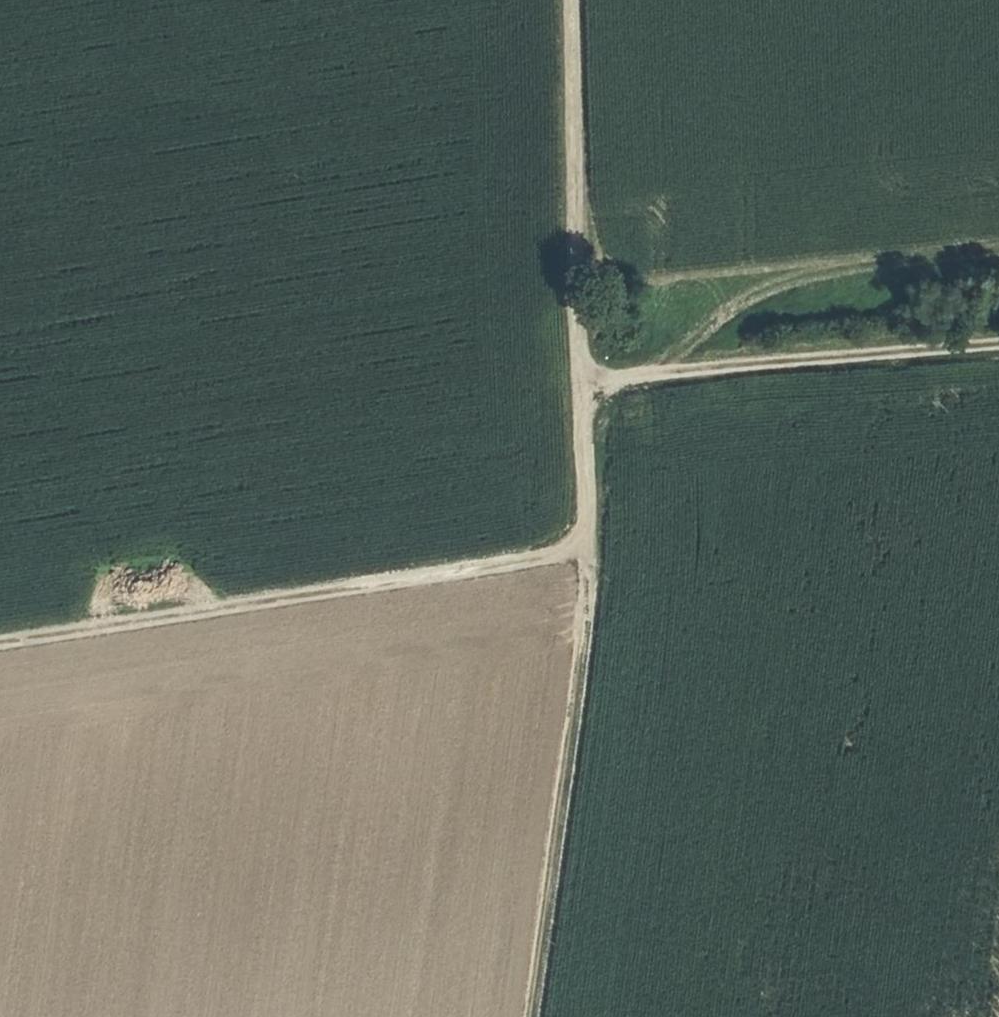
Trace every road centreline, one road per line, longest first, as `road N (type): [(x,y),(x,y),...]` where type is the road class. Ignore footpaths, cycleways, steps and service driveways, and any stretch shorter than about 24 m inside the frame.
road 1 (track): [(532,1016),(587,601),(571,0)]
road 2 (track): [(585,554),(0,646)]
road 3 (track): [(582,388),(998,347)]

